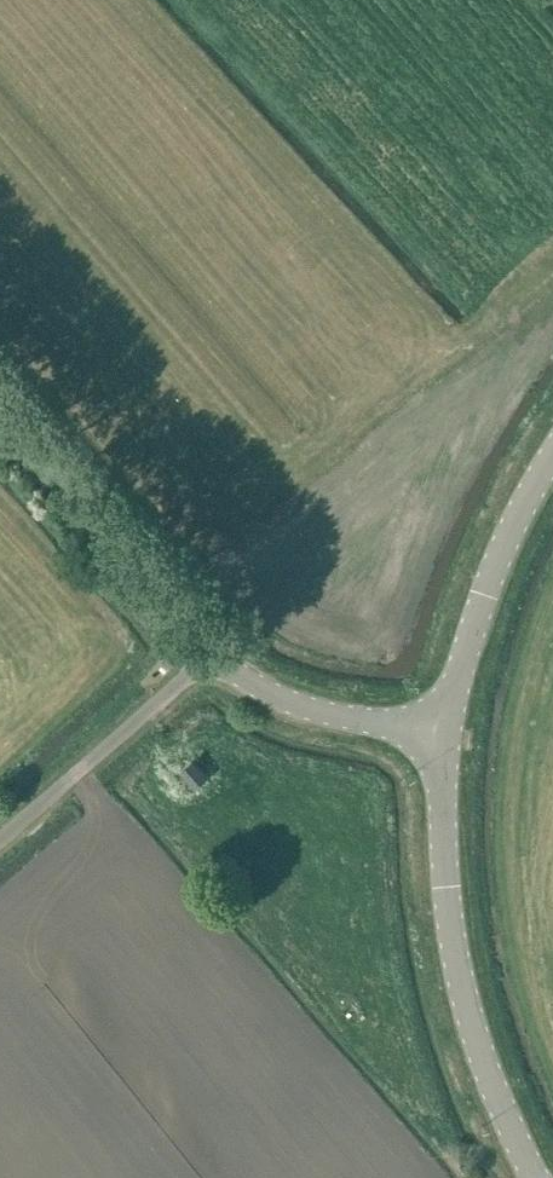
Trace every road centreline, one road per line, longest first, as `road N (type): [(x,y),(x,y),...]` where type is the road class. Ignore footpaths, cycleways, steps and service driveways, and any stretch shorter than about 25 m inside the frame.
road 1 (unclassified): [(446,730),(359,726),(272,696),(181,629),(0,403)]
road 2 (unclassified): [(537,1177),(482,1071),(449,917),(446,730)]
road 3 (unclassified): [(446,730),(512,532),(552,463)]

